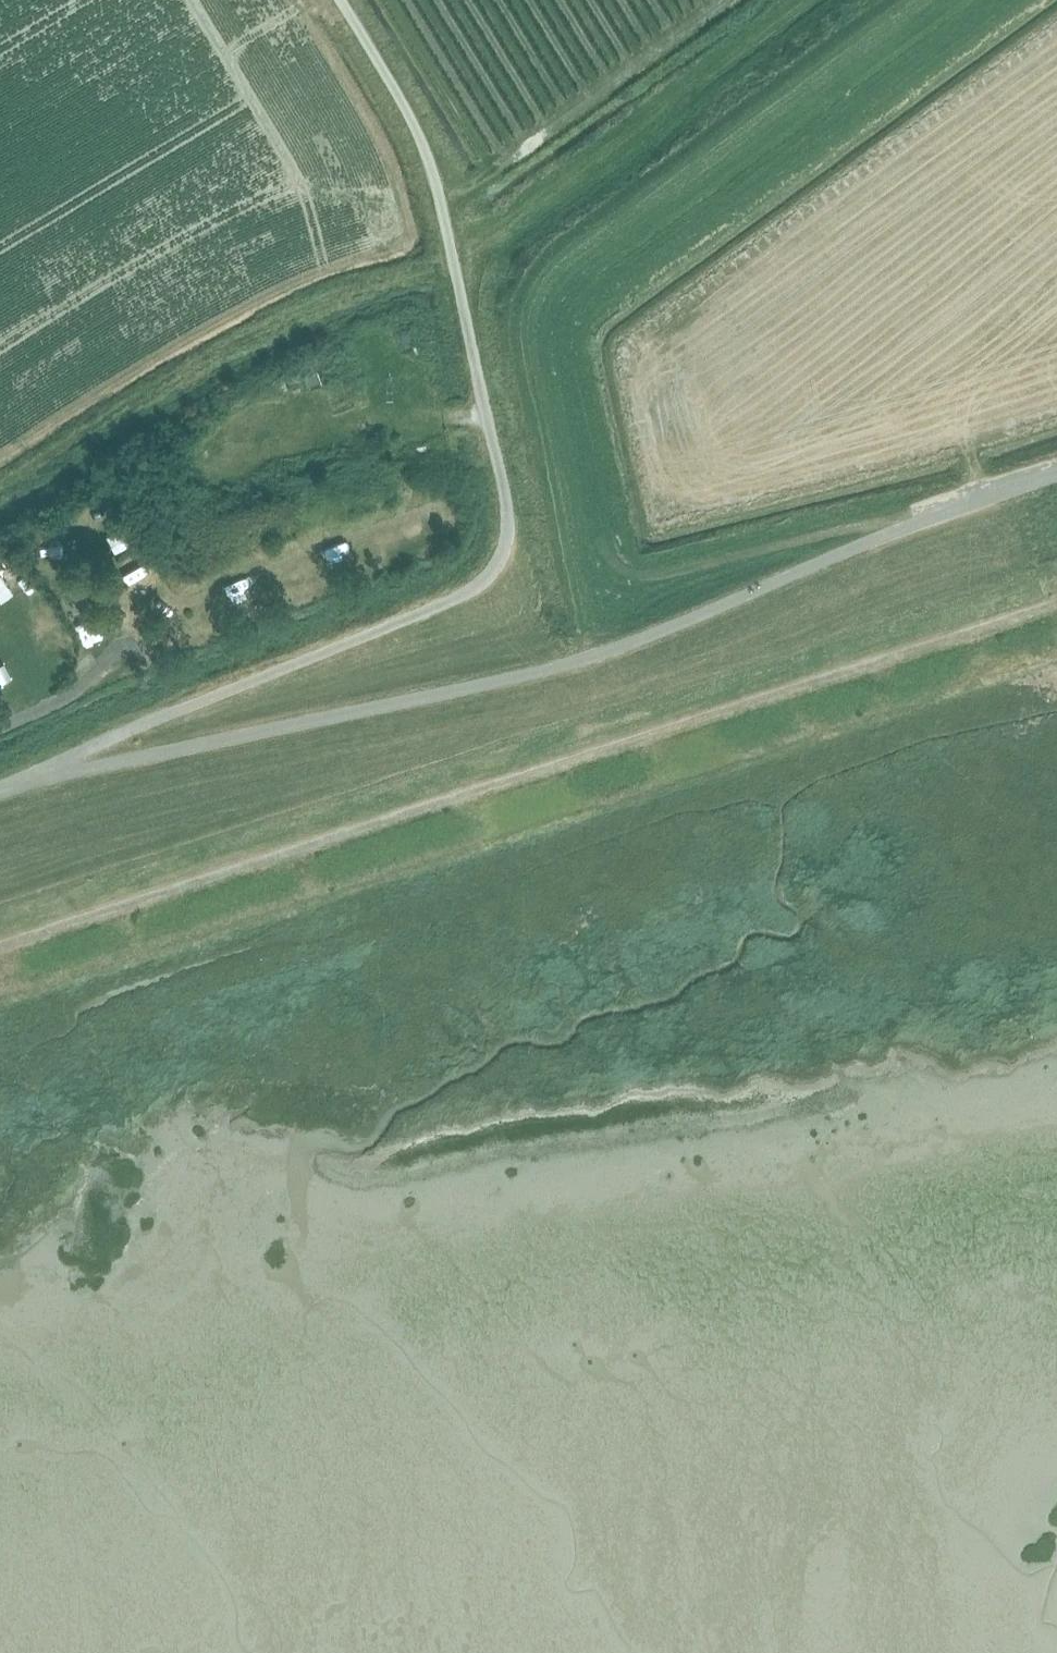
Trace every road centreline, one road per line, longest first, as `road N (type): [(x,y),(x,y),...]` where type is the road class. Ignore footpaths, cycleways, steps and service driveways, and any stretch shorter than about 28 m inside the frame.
road 1 (track): [(1056,609),(0,945)]
road 2 (unclassified): [(43,774),(185,703),(417,618),(493,576),(509,552),(507,494),(431,163),(339,0)]
road 3 (unclassified): [(43,774),(275,731),(584,659),(1056,473)]
road 4 (track): [(0,493),(279,322),(455,262),(821,0)]
road 5 (track): [(598,444),(618,543),(642,576),(937,517)]

